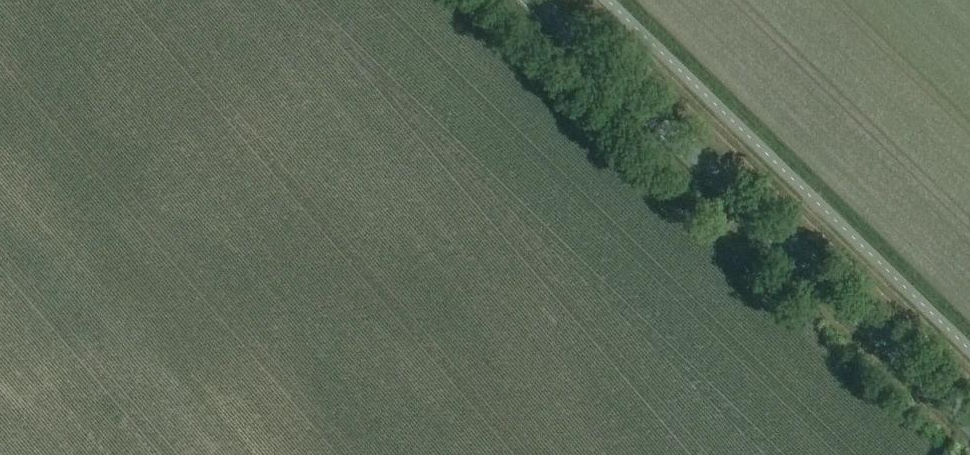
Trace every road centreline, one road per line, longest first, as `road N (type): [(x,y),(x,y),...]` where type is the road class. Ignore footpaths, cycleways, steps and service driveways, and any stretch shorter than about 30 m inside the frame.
road 1 (secondary): [(969,418),(535,0)]

